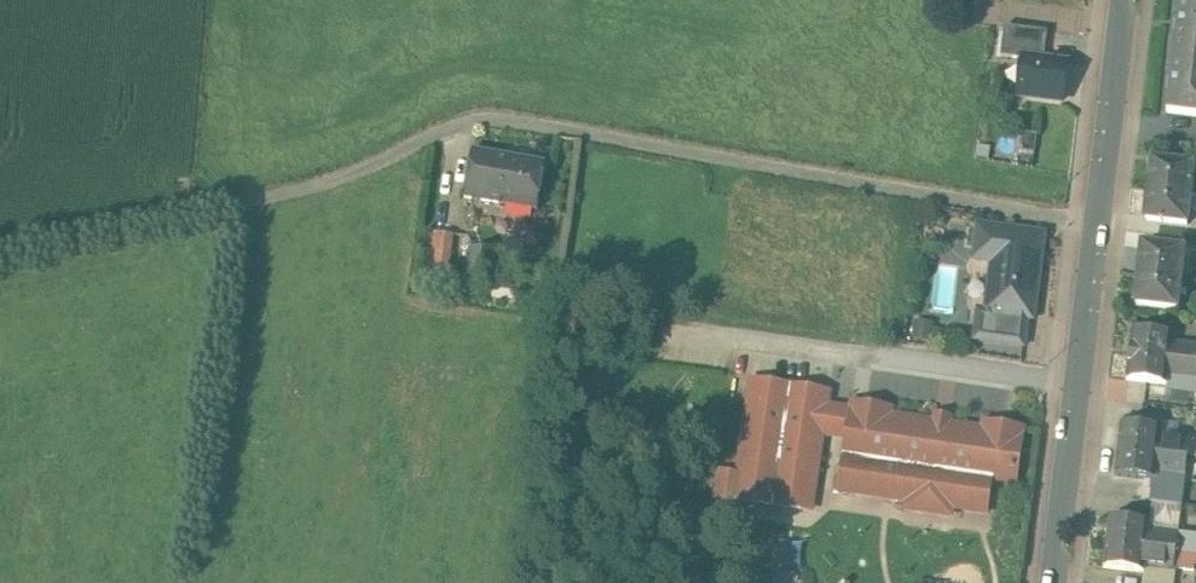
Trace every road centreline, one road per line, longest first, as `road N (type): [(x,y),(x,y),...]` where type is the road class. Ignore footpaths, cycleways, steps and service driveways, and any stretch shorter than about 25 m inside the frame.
road 1 (residential): [(959,197),(474,120),(343,181),(0,244)]
road 2 (residential): [(1054,582),(1098,221)]
road 3 (residential): [(1098,221),(1122,0)]
road 4 (residential): [(959,197),(1098,221)]

